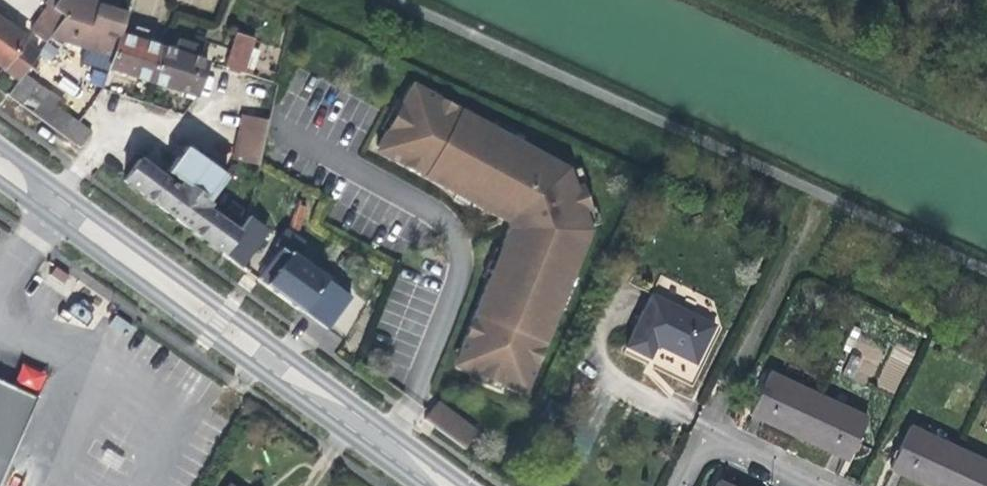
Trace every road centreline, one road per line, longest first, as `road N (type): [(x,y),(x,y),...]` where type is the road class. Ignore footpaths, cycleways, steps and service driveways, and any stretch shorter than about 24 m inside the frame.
road 1 (tertiary): [(0,164),(436,485)]
road 2 (residential): [(680,485),(709,427),(825,485)]

